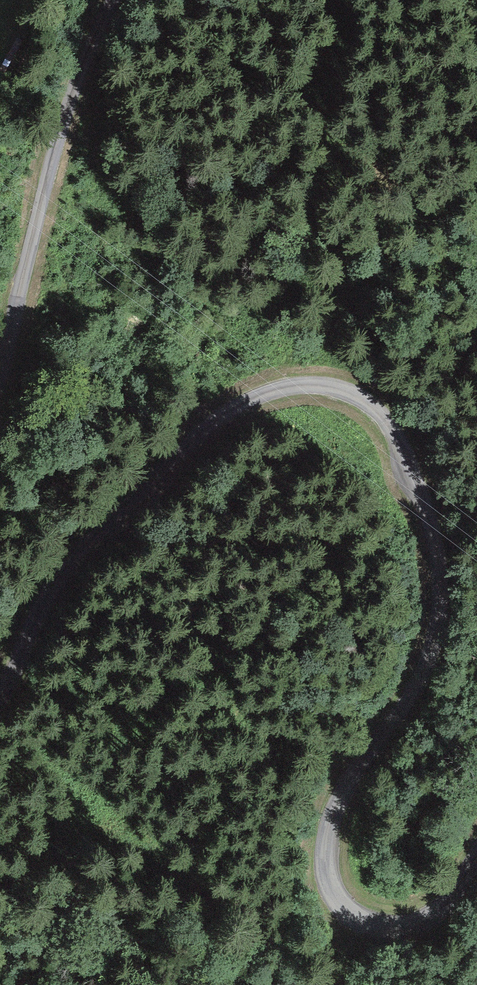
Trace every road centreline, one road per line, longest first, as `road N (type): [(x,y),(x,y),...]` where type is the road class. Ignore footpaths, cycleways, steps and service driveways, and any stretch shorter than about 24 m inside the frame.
road 1 (track): [(0,694),(79,571),(223,421),(279,389),(335,388),(378,408),(401,439),(439,581),(421,681),(339,800),(328,876),(354,915),(395,929),(431,918),(476,861)]
road 2 (track): [(111,0),(67,109),(0,362)]
road 3 (track): [(279,389),(355,289),(420,264),(476,266)]

